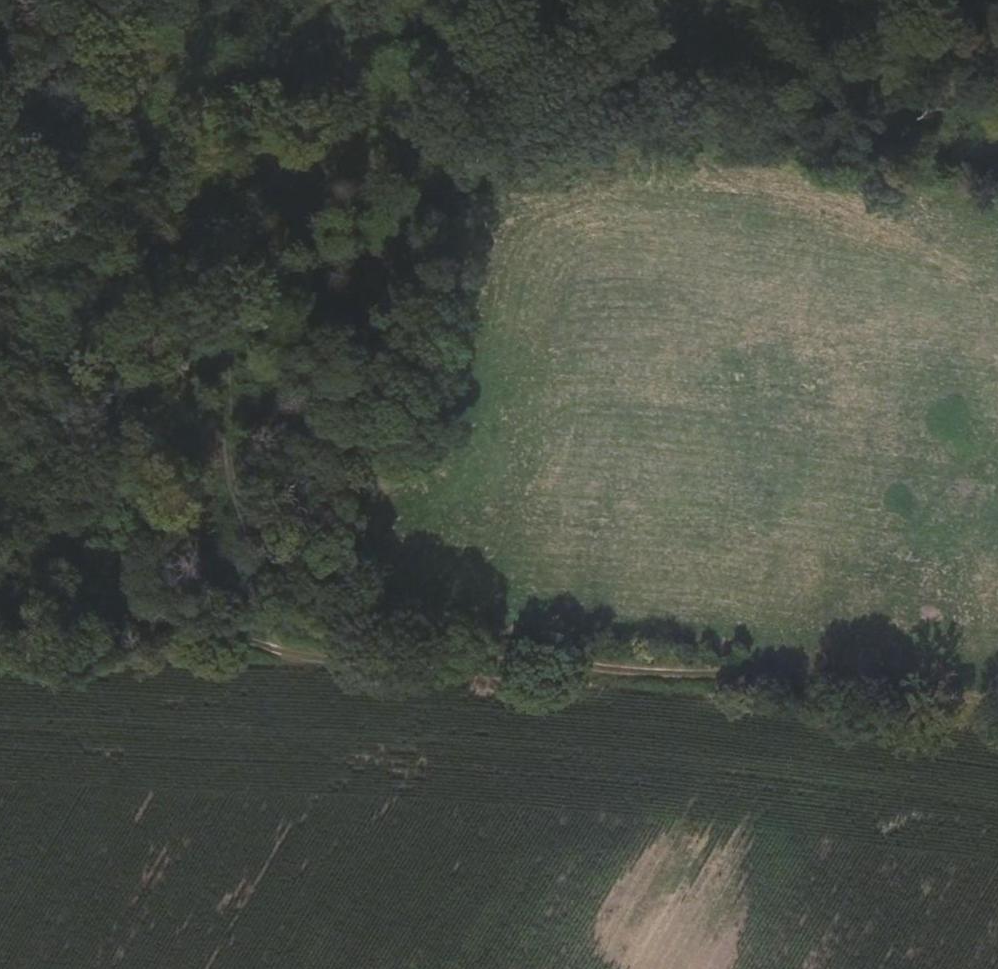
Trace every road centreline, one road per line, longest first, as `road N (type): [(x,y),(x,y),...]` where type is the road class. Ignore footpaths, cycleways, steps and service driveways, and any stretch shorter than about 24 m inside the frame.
road 1 (track): [(997,706),(743,667),(265,644),(0,619)]

